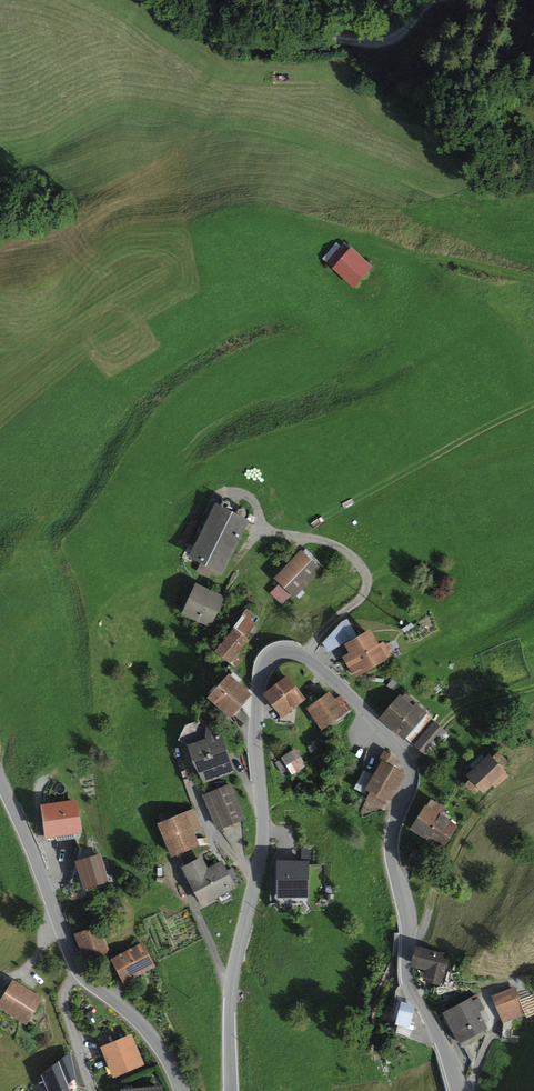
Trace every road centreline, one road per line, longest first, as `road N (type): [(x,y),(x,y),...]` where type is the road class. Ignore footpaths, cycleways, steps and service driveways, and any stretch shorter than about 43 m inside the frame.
road 1 (tertiary): [(232,1090),(231,990),(263,845),(259,681),(264,663),(284,650),(335,682),(412,771),(391,839),(410,933),(406,978),(459,1090)]
road 2 (tertiary): [(0,778),(74,964),(161,1044),(182,1090)]
road 3 (unclassified): [(143,0),(226,40),(379,43),(473,0)]
road 4 (track): [(290,265),(170,324),(120,329),(0,415)]
road 5 (track): [(307,537),(323,520),(533,404)]
road 6 (track): [(304,656),(363,596),(368,573),(327,542),(264,530)]
road 7 (track): [(409,940),(421,937),(453,858),(487,805),(533,780)]
road 8 (track): [(407,761),(466,707),(533,689)]

